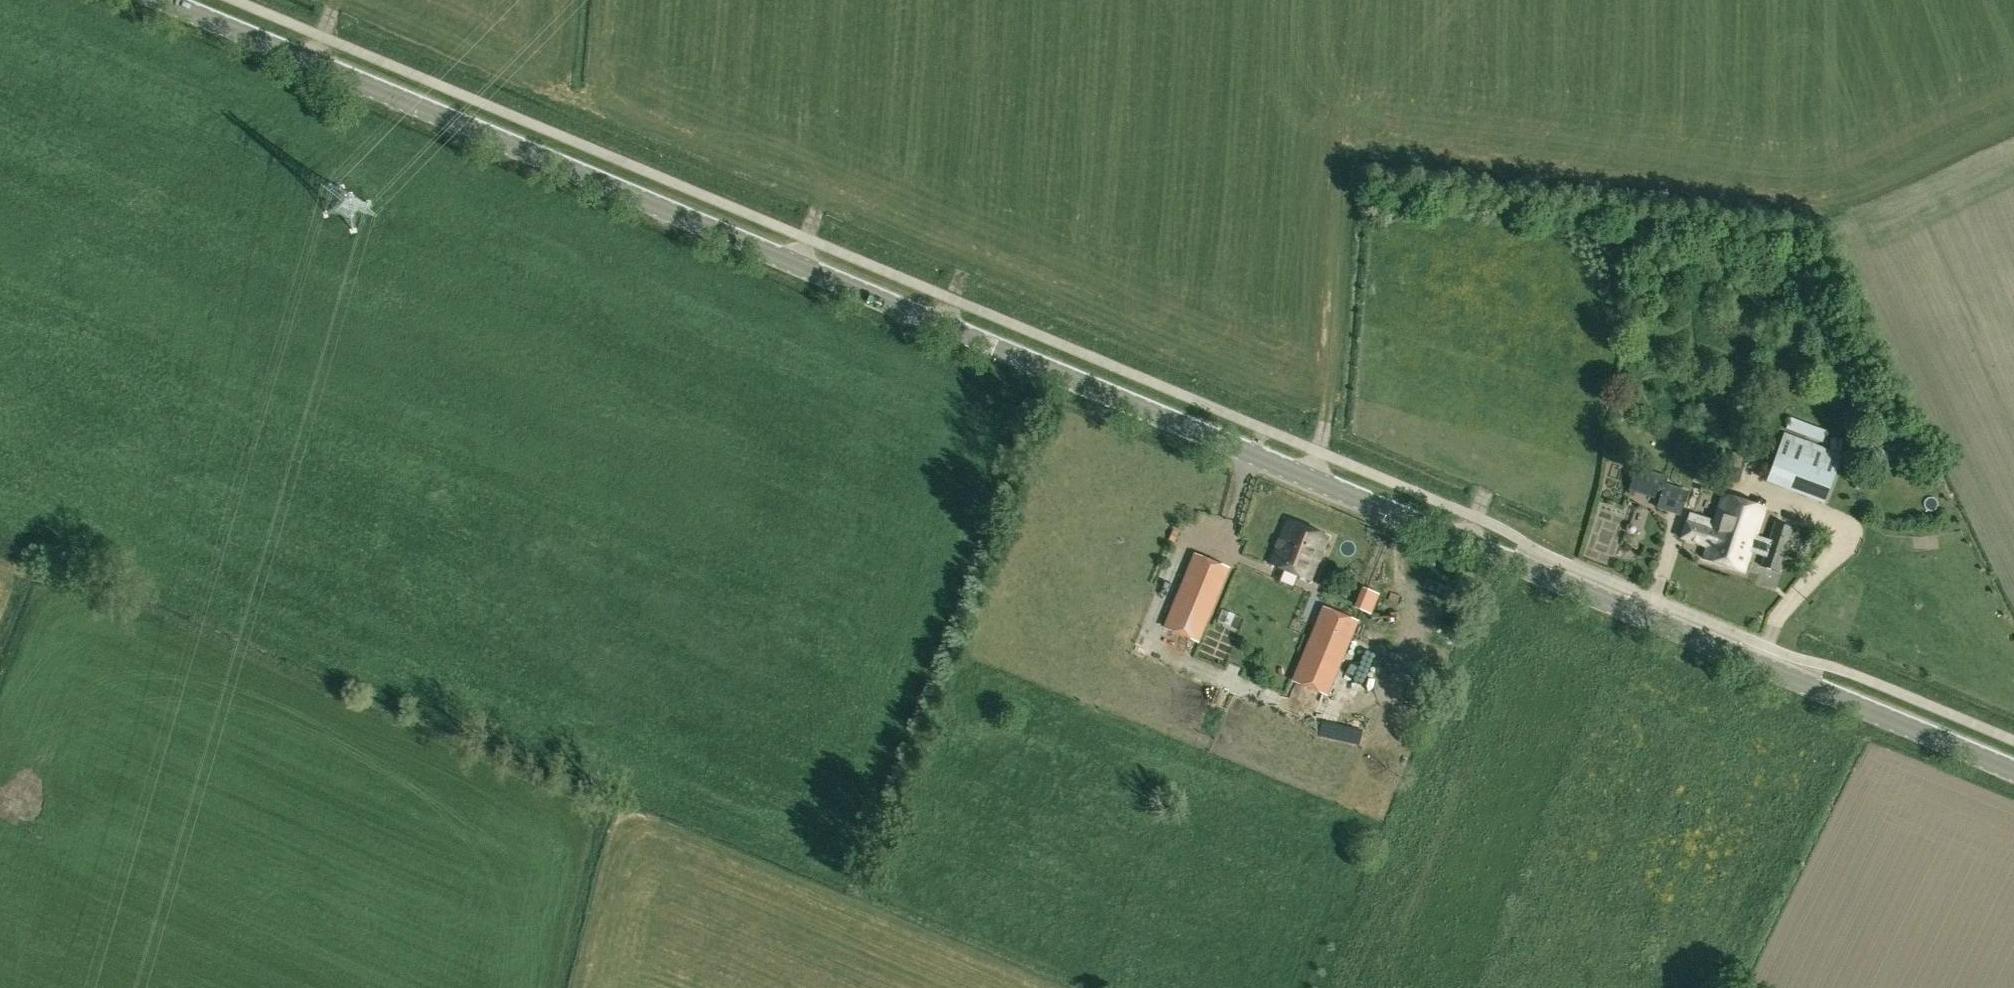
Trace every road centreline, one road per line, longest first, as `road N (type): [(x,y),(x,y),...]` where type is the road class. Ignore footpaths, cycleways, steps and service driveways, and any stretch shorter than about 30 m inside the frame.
road 1 (secondary): [(2013,776),(158,0)]

